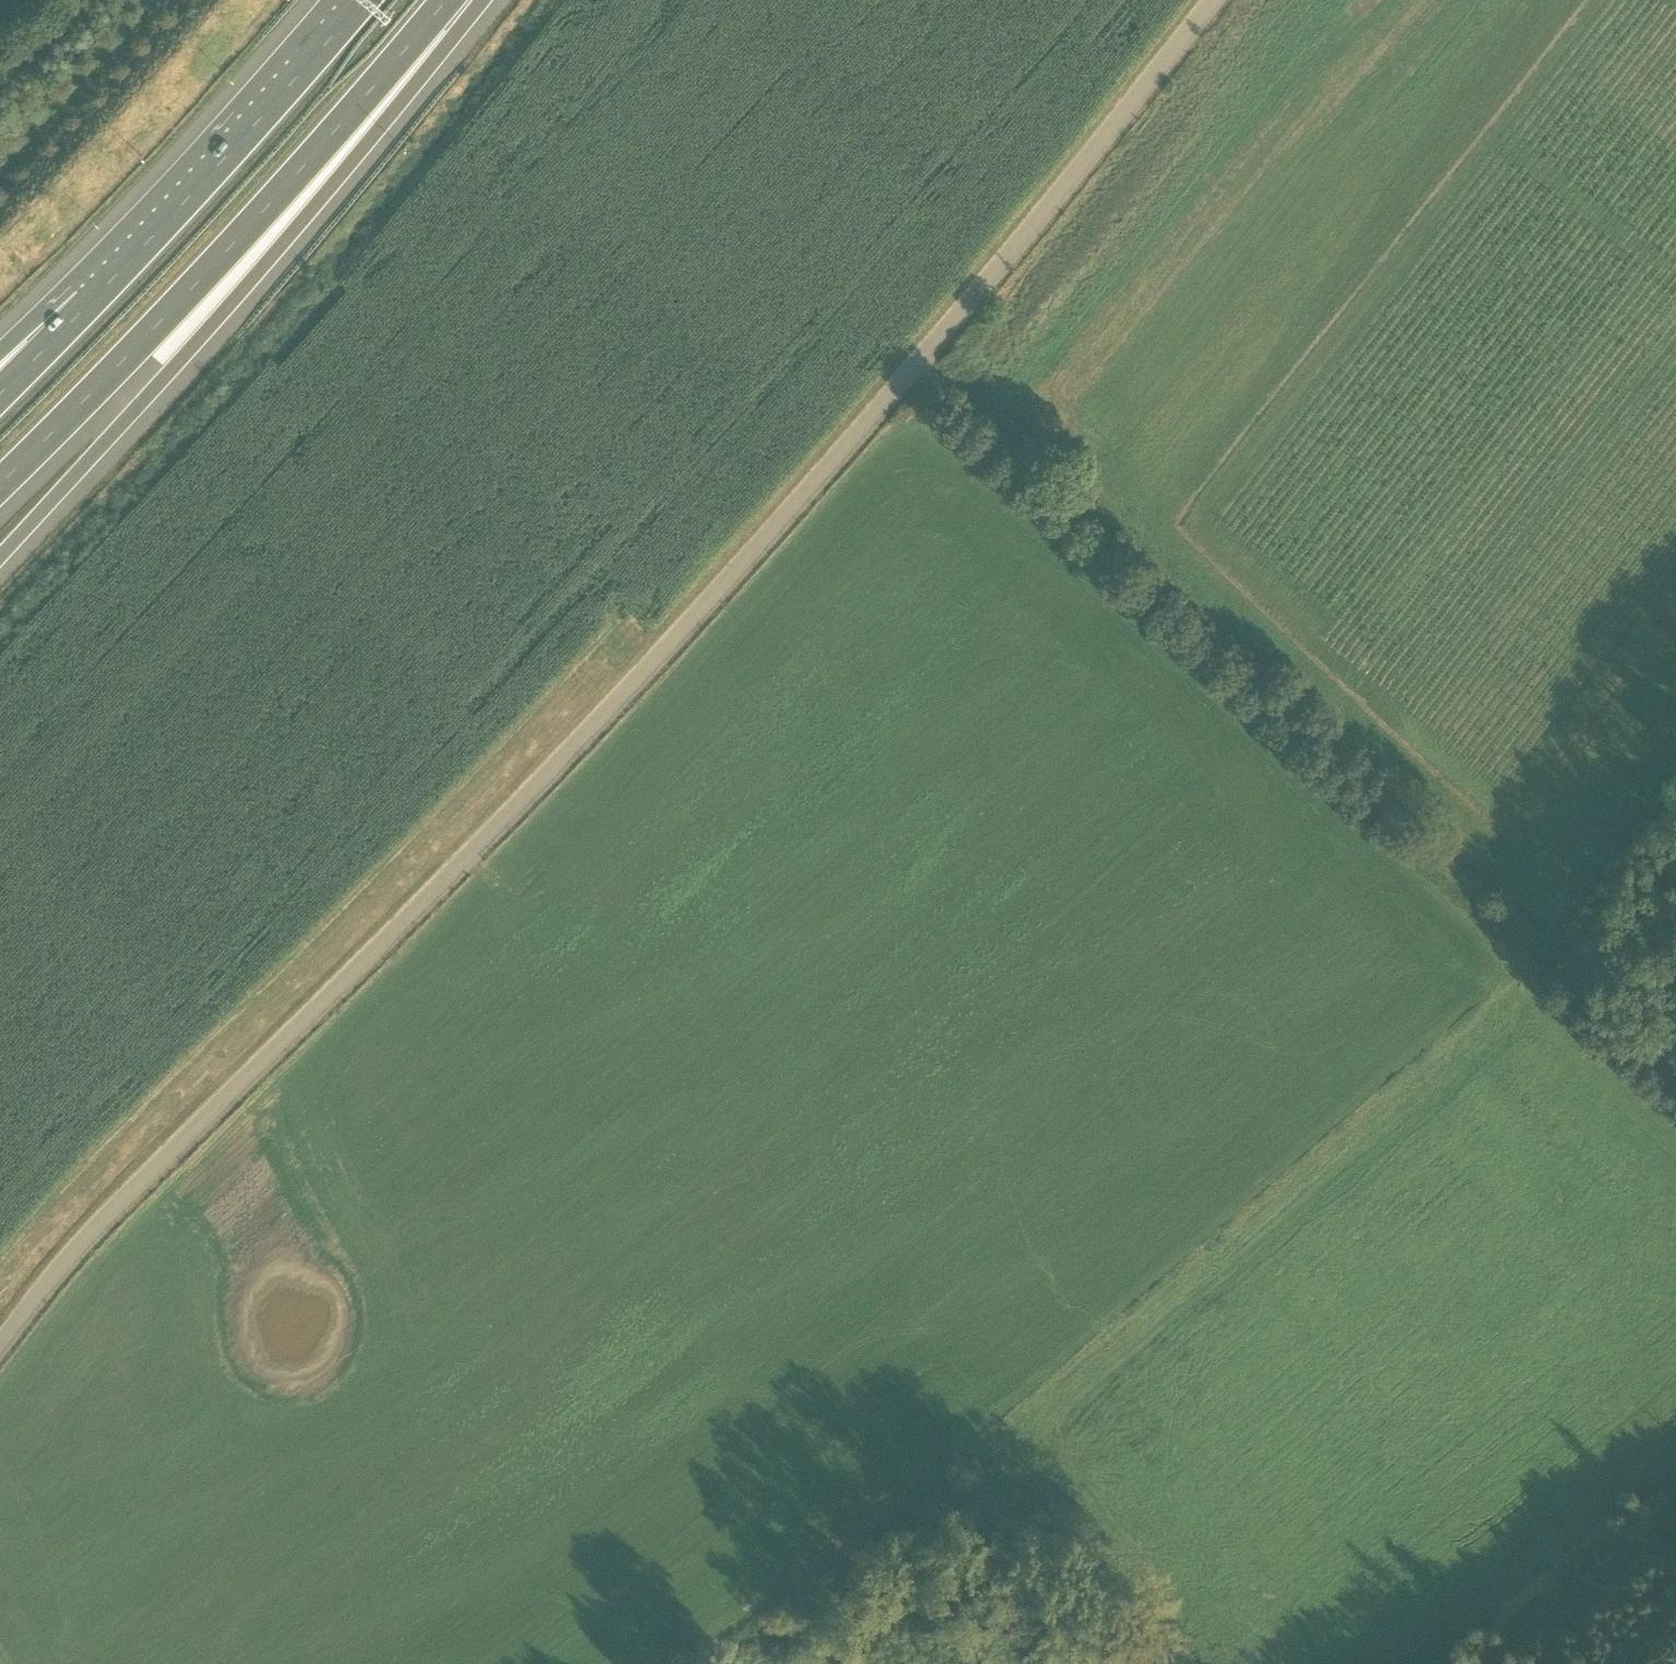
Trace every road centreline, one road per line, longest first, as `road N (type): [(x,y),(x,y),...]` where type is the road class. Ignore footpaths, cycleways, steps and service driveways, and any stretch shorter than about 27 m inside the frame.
road 1 (unclassified): [(0,1347),(140,1186),(476,850),(919,365),(1214,0)]
road 2 (track): [(1551,955),(919,365)]
road 3 (motorway): [(0,562),(347,155),(456,0)]
road 4 (motorway): [(0,485),(199,282),(447,0)]
road 5 (motorway): [(359,0),(106,293)]
road 6 (track): [(1675,1063),(1551,955)]
road 7 (motorway): [(106,293),(0,396)]
road 8 (motorway): [(106,293),(0,373)]

